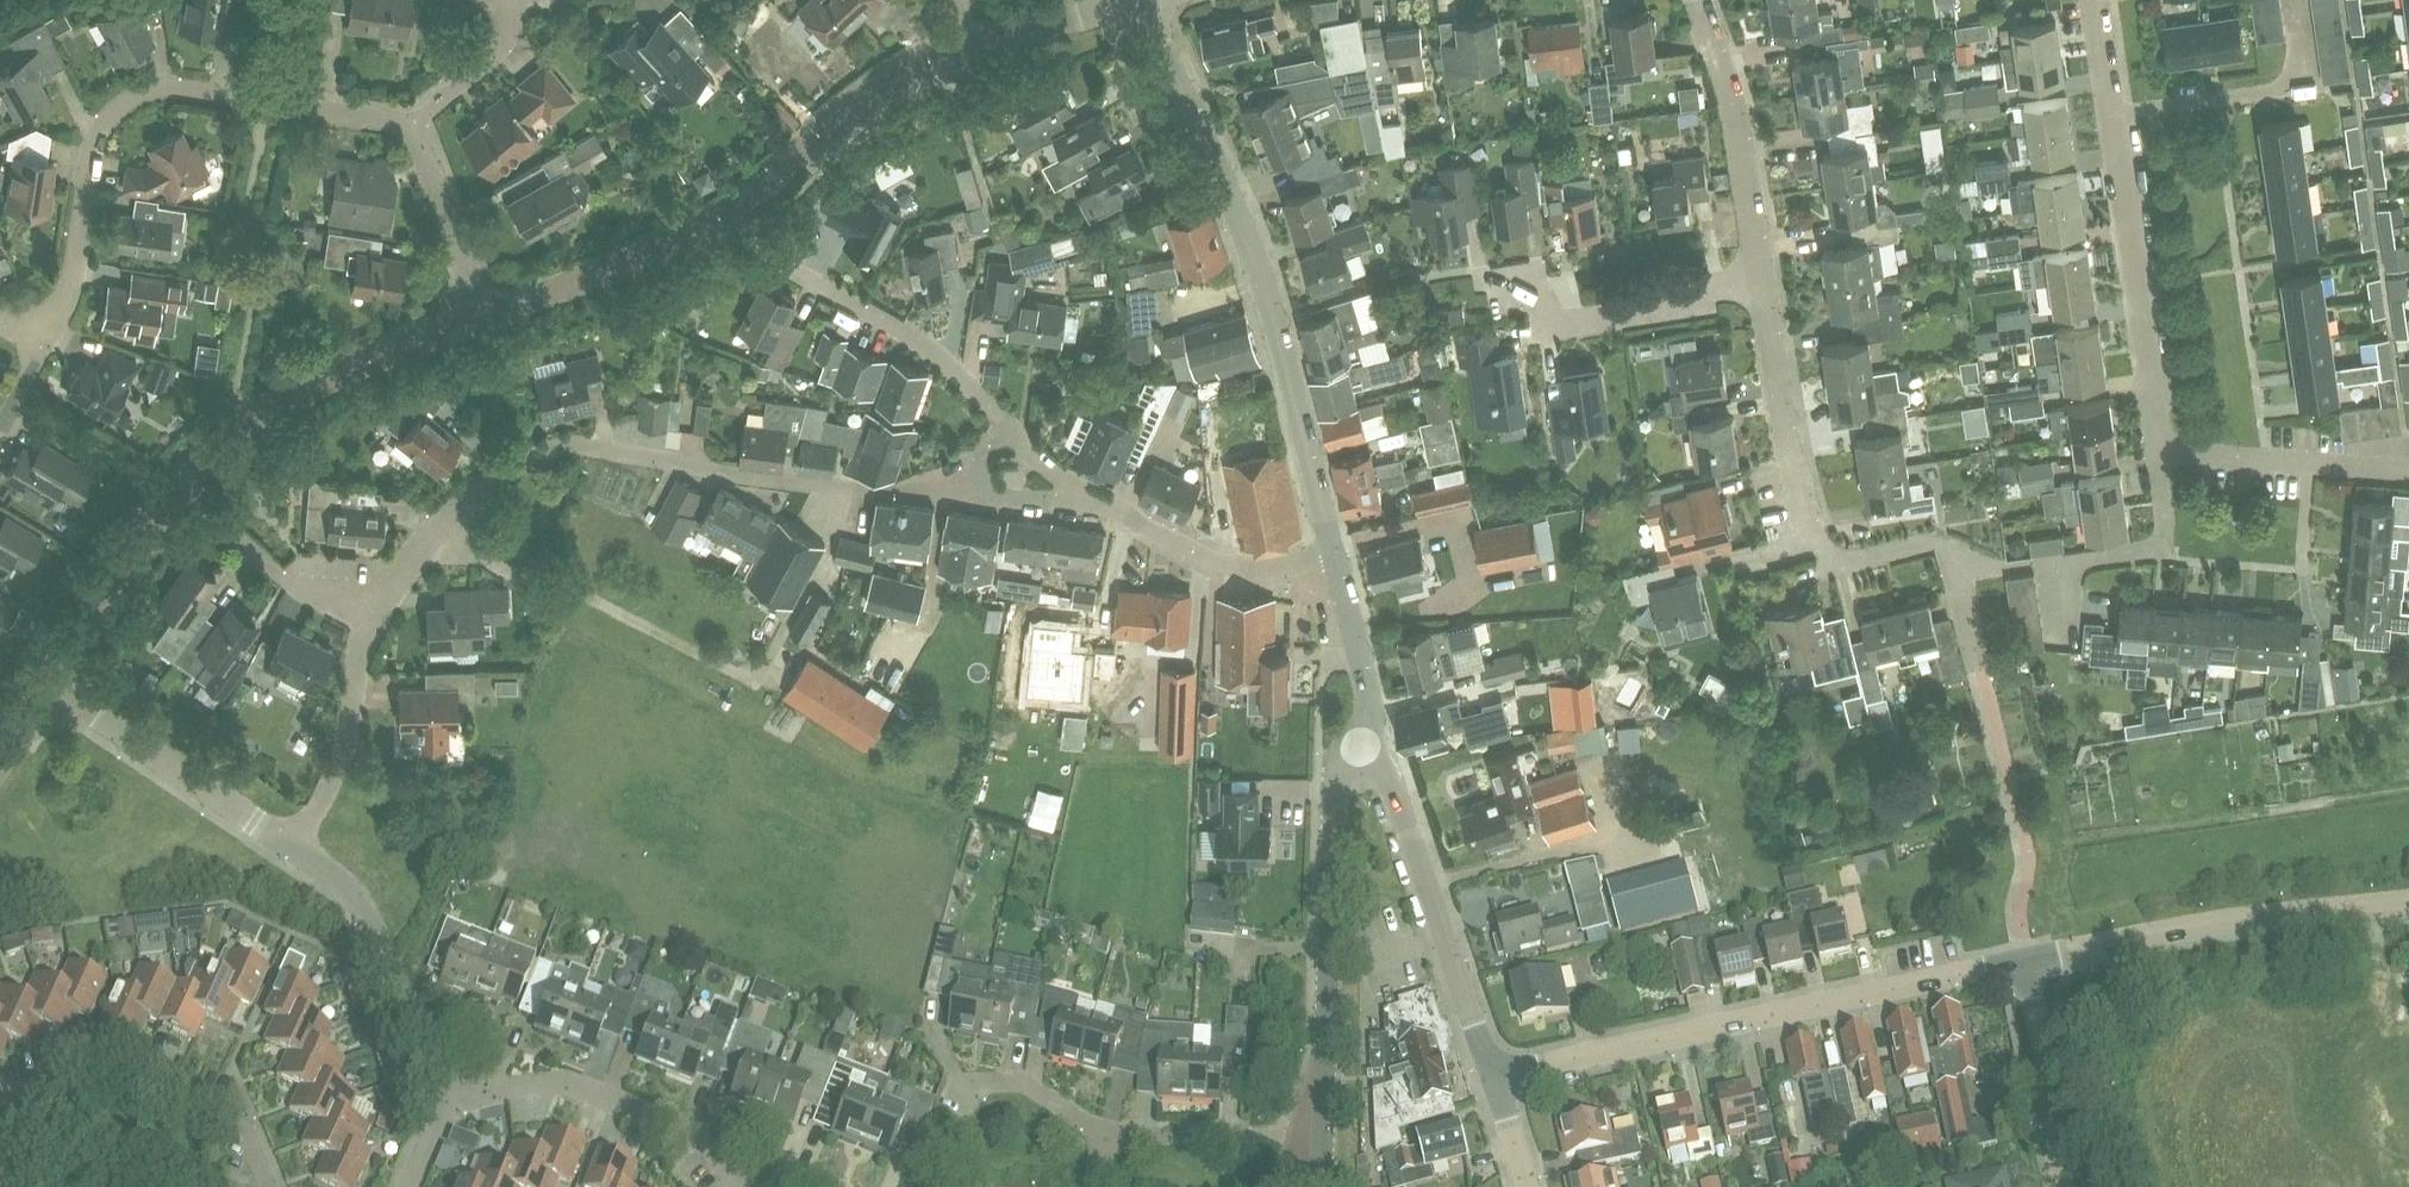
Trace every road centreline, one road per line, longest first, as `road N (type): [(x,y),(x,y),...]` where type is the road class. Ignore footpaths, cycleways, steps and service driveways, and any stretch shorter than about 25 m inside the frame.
road 1 (residential): [(378,613),(428,541),(480,493),(539,456),(571,446),(803,480),(957,488)]
road 2 (residential): [(48,685),(132,550),(221,457),(338,377),(491,320)]
road 3 (tertiary): [(1336,556),(1250,241),(1209,135),(1140,1)]
road 4 (residential): [(45,345),(77,256),(95,144),(128,97),(163,86),(420,119)]
road 5 (residential): [(491,320),(706,235),(877,97),(975,52)]
road 6 (residential): [(1495,1074),(2026,959)]
road 7 (residential): [(1817,544),(1831,561),(1850,565),(1936,546),(1959,557),(2067,565),(2130,554),(2163,538),(2161,454)]
road 8 (tertiary): [(1323,1128),(1339,775),(1350,757),(1381,737)]
road 9 (residential): [(2026,959),(2197,923),(2408,901)]
road 10 (residential): [(1428,268),(1533,265),(1551,327),(1764,287)]
road 11 (residential): [(1495,1074),(1381,737)]
road 12 (residential): [(2161,454),(2115,116)]
road 13 (residential): [(442,1099),(568,1082),(694,1133),(743,1186)]
road 14 (residential): [(266,1186),(234,1117),(122,1064),(90,1060),(0,1095)]
road 15 (residential): [(442,1099),(361,901),(339,874),(295,846)]
road 16 (residential): [(1017,436),(925,346),(778,262)]
road 17 (residential): [(1764,287),(1732,99),(1698,0)]
road 18 (residential): [(295,846),(48,685)]
road 19 (residential): [(2115,116),(2306,87),(2295,0)]
road 20 (residential): [(1336,556),(1247,570),(1090,498)]
road 21 (residential): [(1817,544),(1799,487),(1764,287)]
road 22 (residential): [(295,846),(331,780),(378,613)]
road 23 (residential): [(2161,454),(2408,473)]
road 24 (residential): [(2066,1186),(2026,959)]
road 25 (residential): [(491,320),(420,119)]
road 26 (tertiary): [(1381,737),(1336,556)]
road 27 (residential): [(1110,1138),(1026,1082),(976,1086),(963,1109)]
road 28 (residential): [(975,52),(1140,1)]
road 29 (residential): [(378,613),(306,591),(234,535)]
road 30 (residential): [(420,119),(498,58),(519,11)]
road 31 (residential): [(957,488),(1090,498)]
road 32 (residential): [(1110,1138),(1239,1131)]

